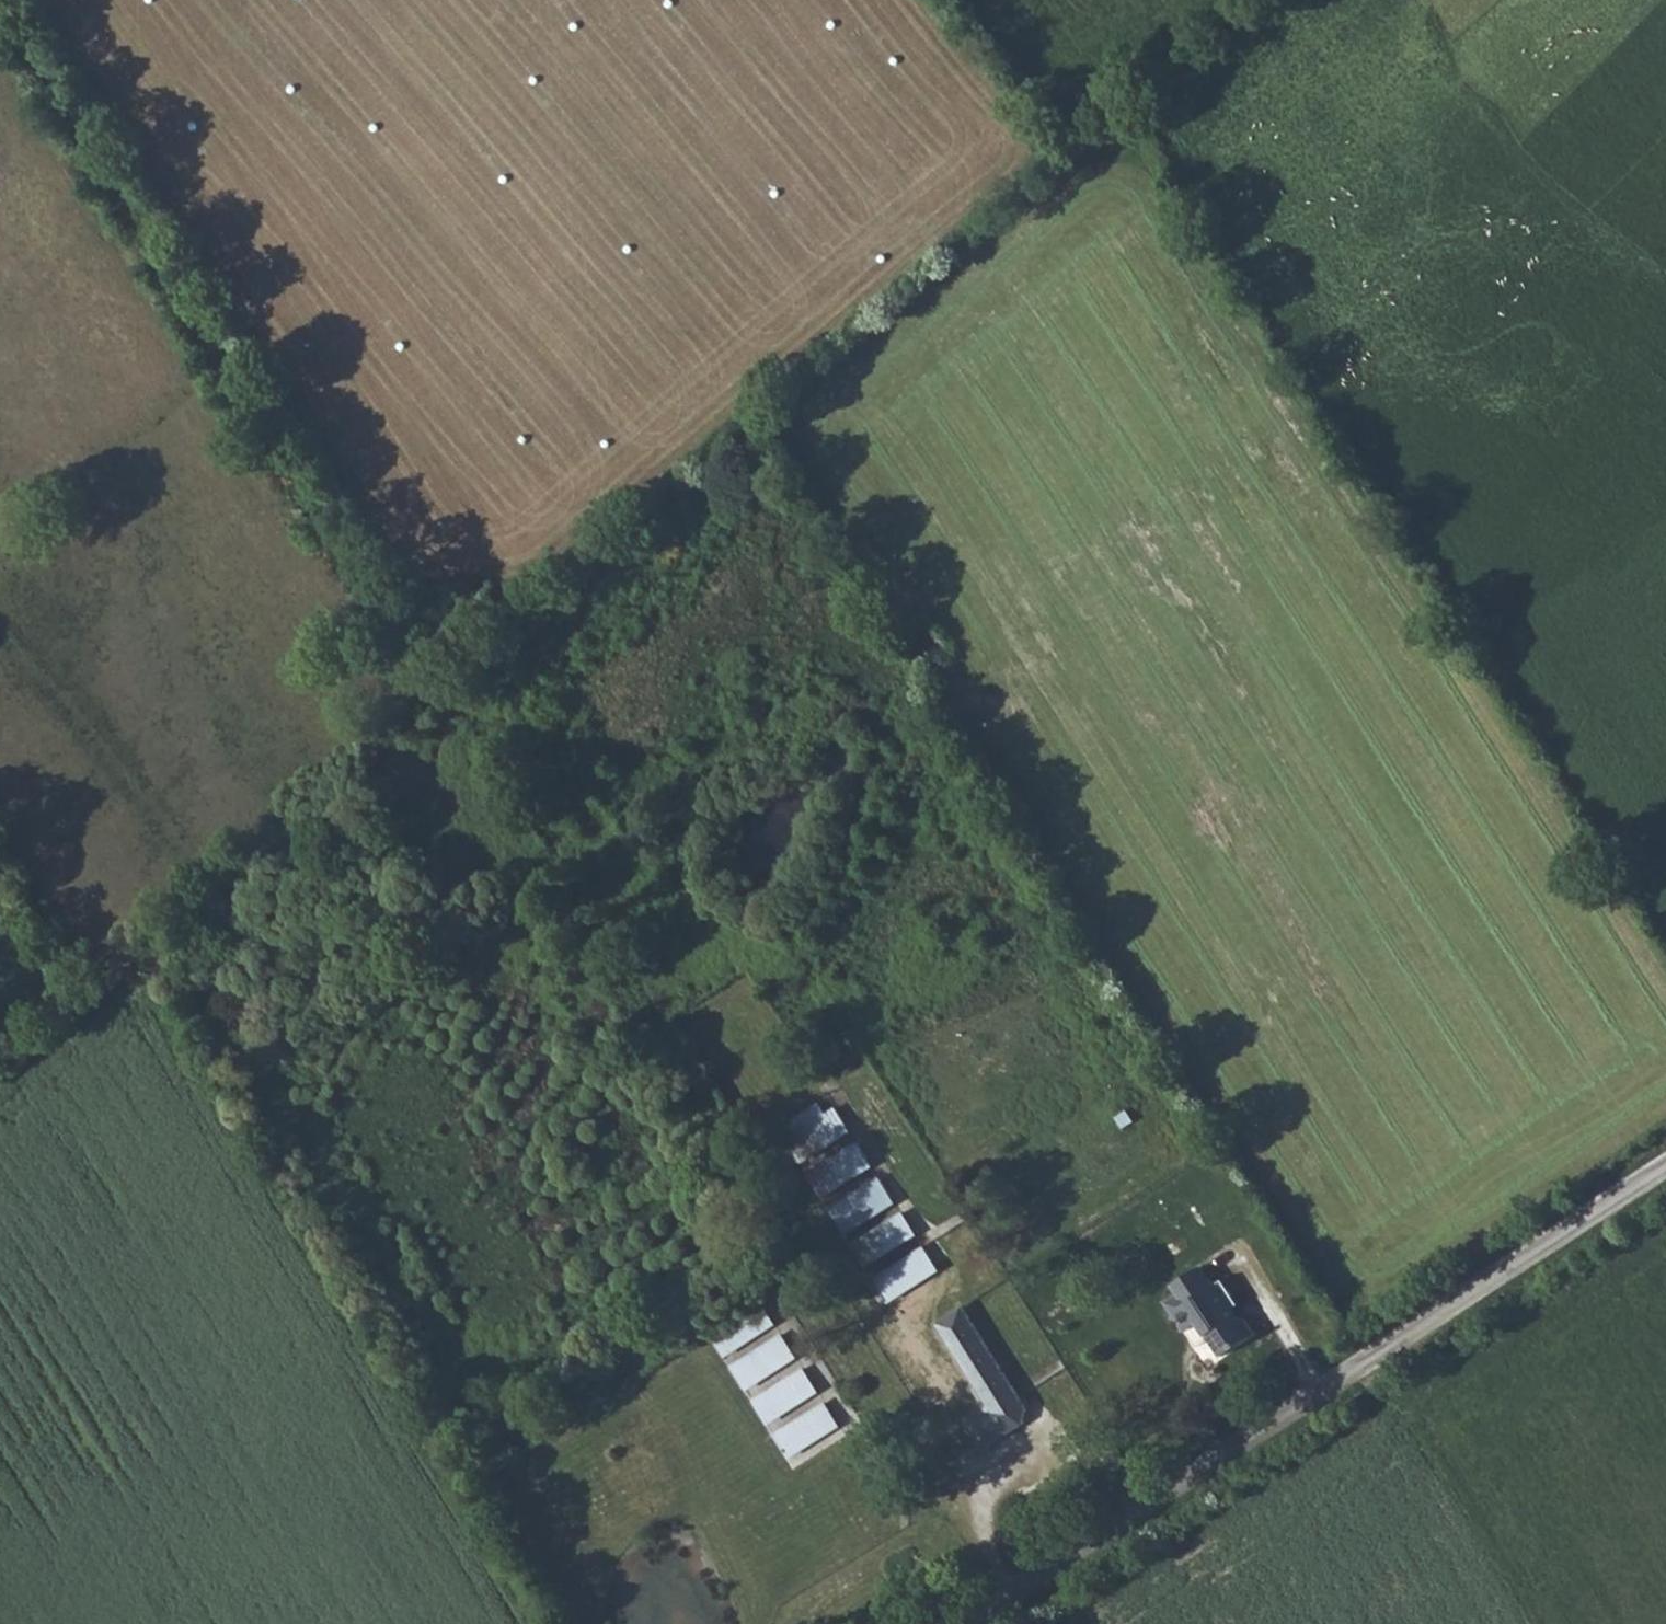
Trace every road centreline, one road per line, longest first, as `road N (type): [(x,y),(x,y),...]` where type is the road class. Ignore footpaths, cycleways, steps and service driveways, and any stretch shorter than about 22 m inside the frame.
road 1 (track): [(1005,1590),(0,9)]
road 2 (unclassified): [(952,1623),(1665,1161)]

